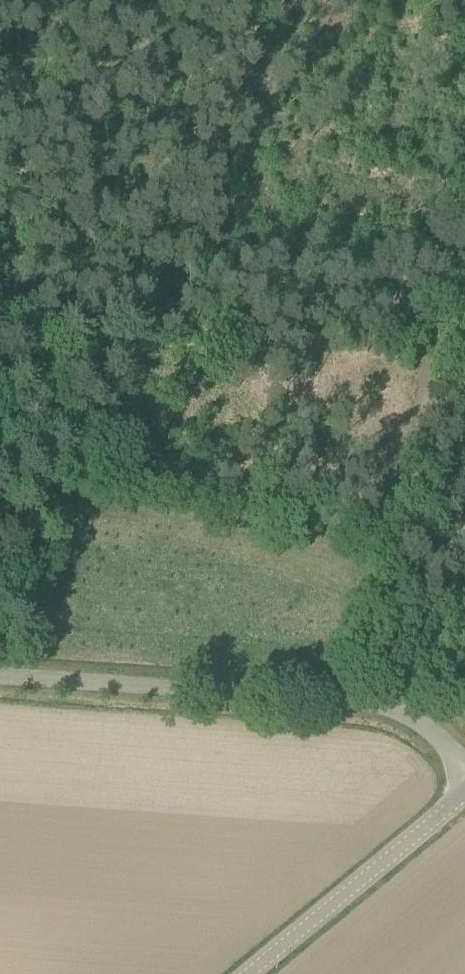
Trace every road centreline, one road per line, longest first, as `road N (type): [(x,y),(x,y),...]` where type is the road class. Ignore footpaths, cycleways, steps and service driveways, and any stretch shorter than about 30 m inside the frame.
road 1 (unclassified): [(0,676),(383,707),(416,723),(464,769)]
road 2 (track): [(428,345),(0,324)]
road 3 (track): [(343,701),(428,345)]
road 4 (tertiary): [(464,796),(250,973)]
road 5 (track): [(428,345),(464,162)]

